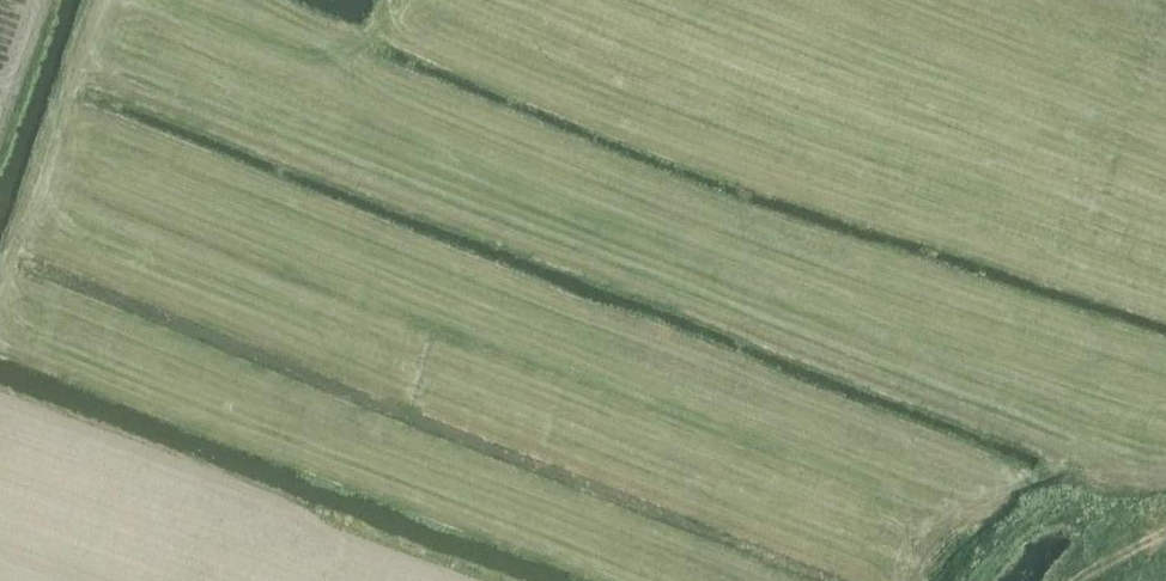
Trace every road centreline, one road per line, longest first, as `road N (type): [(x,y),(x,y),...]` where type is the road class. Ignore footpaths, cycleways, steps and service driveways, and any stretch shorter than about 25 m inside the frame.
road 1 (track): [(81,68),(783,336)]
road 2 (track): [(7,268),(81,68)]

